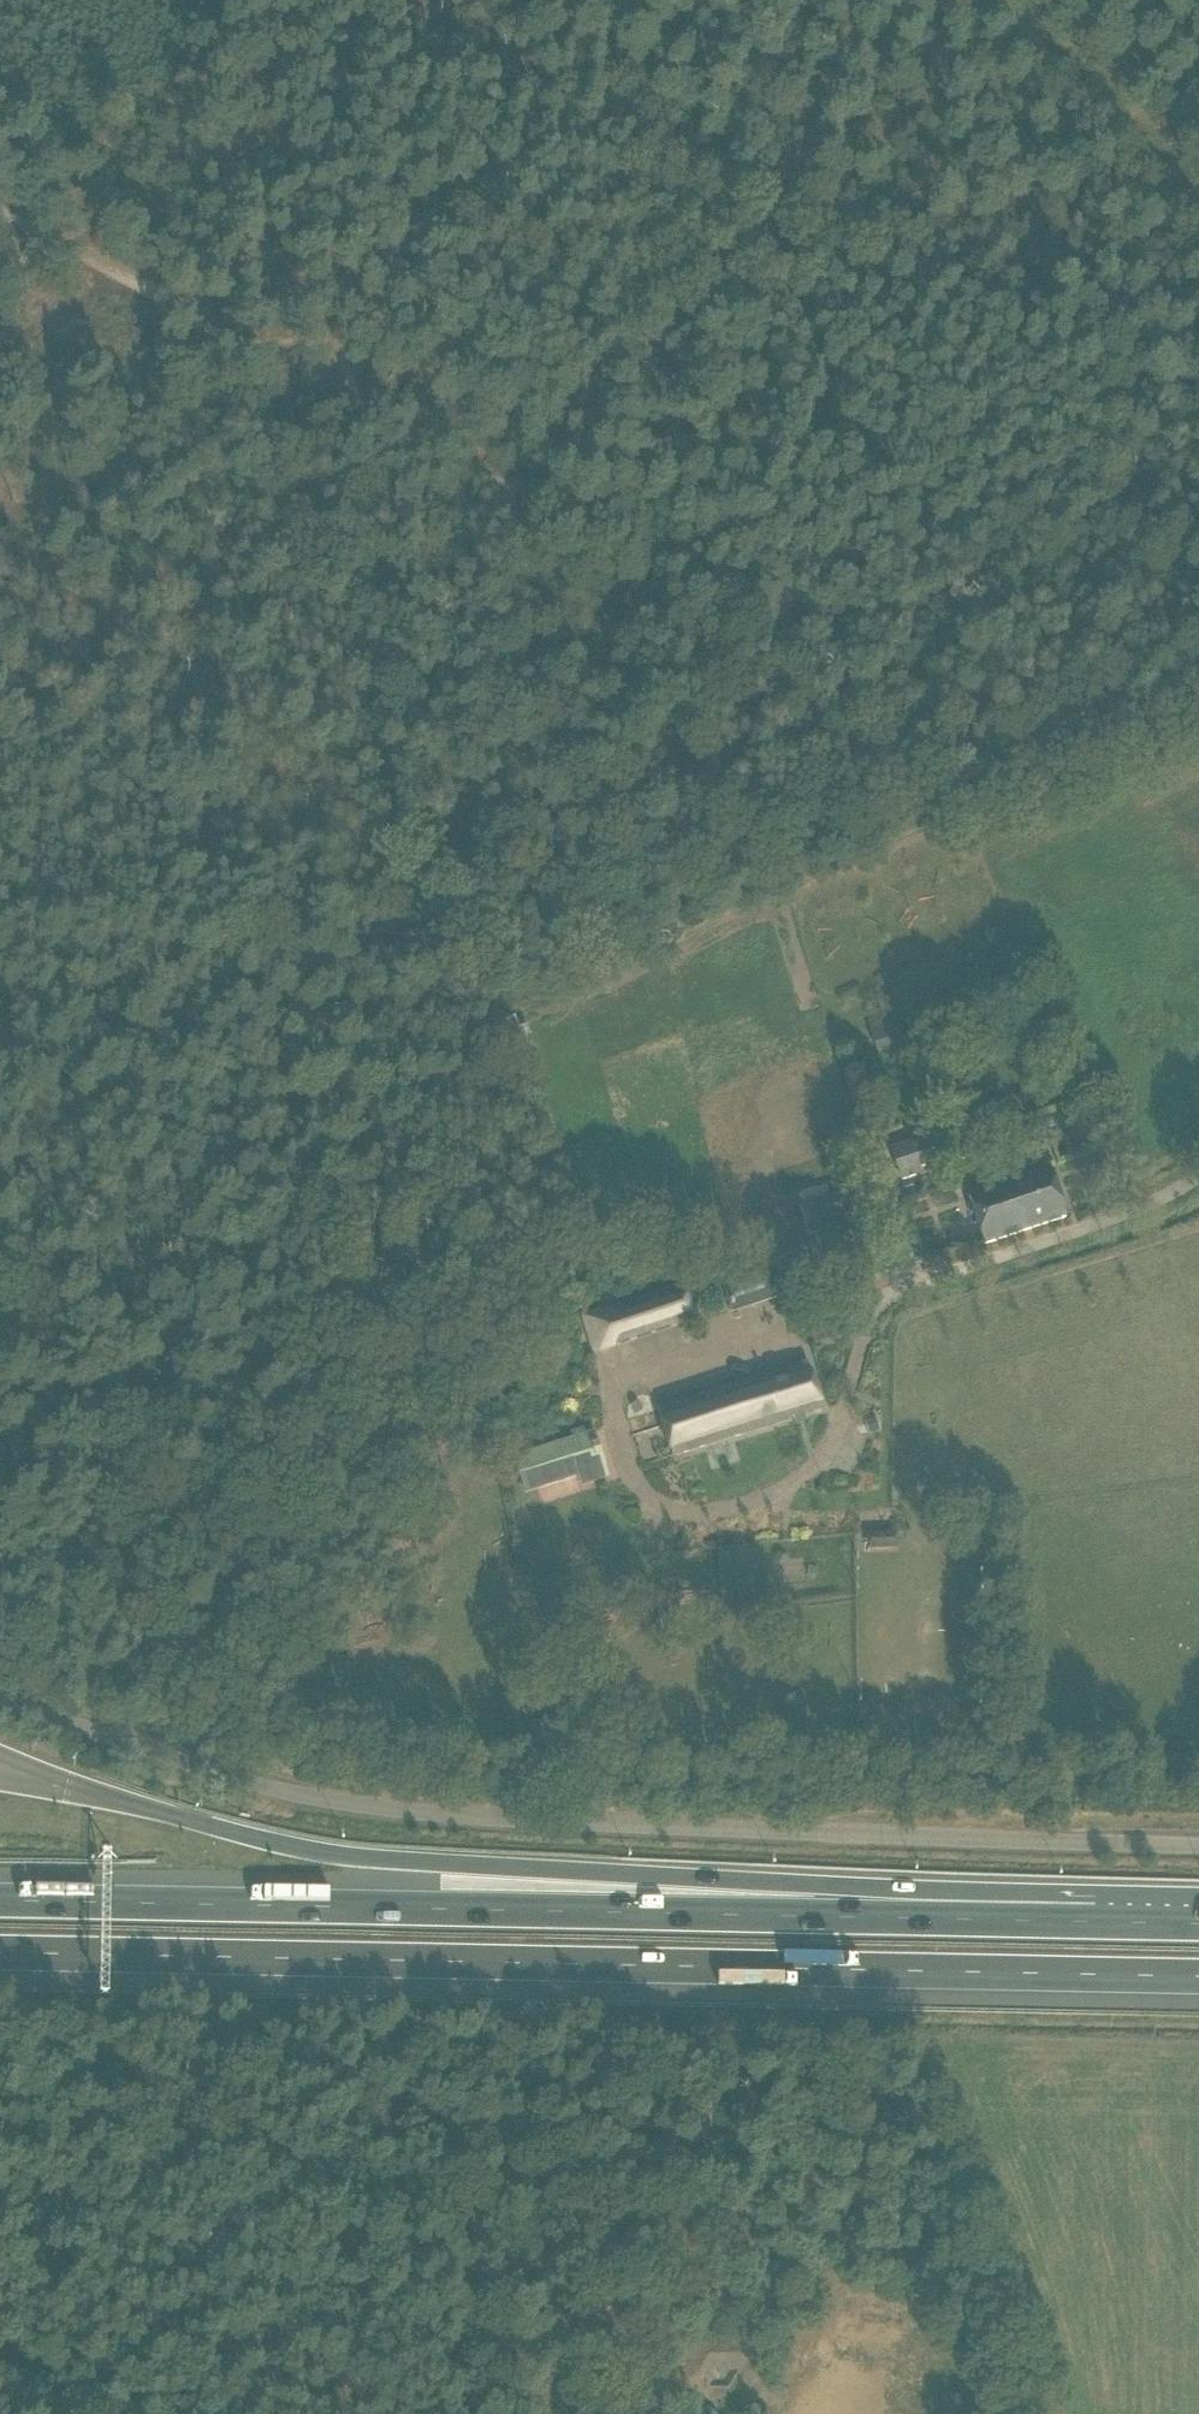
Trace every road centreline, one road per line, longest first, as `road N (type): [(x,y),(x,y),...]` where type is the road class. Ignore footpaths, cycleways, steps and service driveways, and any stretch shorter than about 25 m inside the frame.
road 1 (track): [(1198,692),(1007,772),(977,729),(0,224)]
road 2 (unclassified): [(1198,1845),(512,1820),(360,1806),(244,1783),(0,1704)]
road 3 (motorway): [(0,1952),(1198,1976)]
road 4 (motorway): [(1100,1922),(0,1900)]
road 5 (motorway): [(1100,1922),(837,1887),(367,1859),(69,1789)]
road 6 (track): [(1198,394),(362,0)]
road 7 (track): [(299,0),(185,320)]
road 8 (unclassified): [(885,1320),(1198,1207)]

